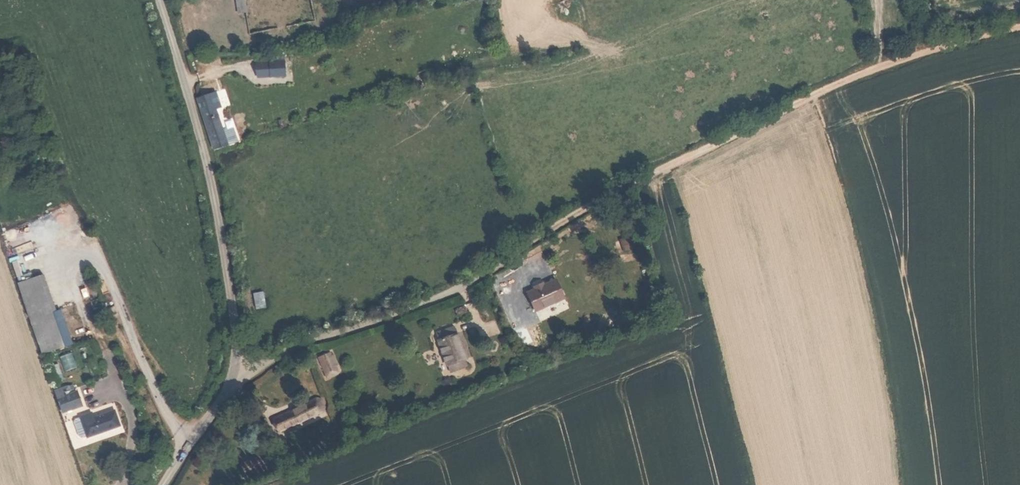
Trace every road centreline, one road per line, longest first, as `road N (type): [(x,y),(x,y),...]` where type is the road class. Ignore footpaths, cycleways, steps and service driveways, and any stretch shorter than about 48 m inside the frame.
road 1 (unclassified): [(159,0),(207,165),(236,343),(220,399),(164,484)]

